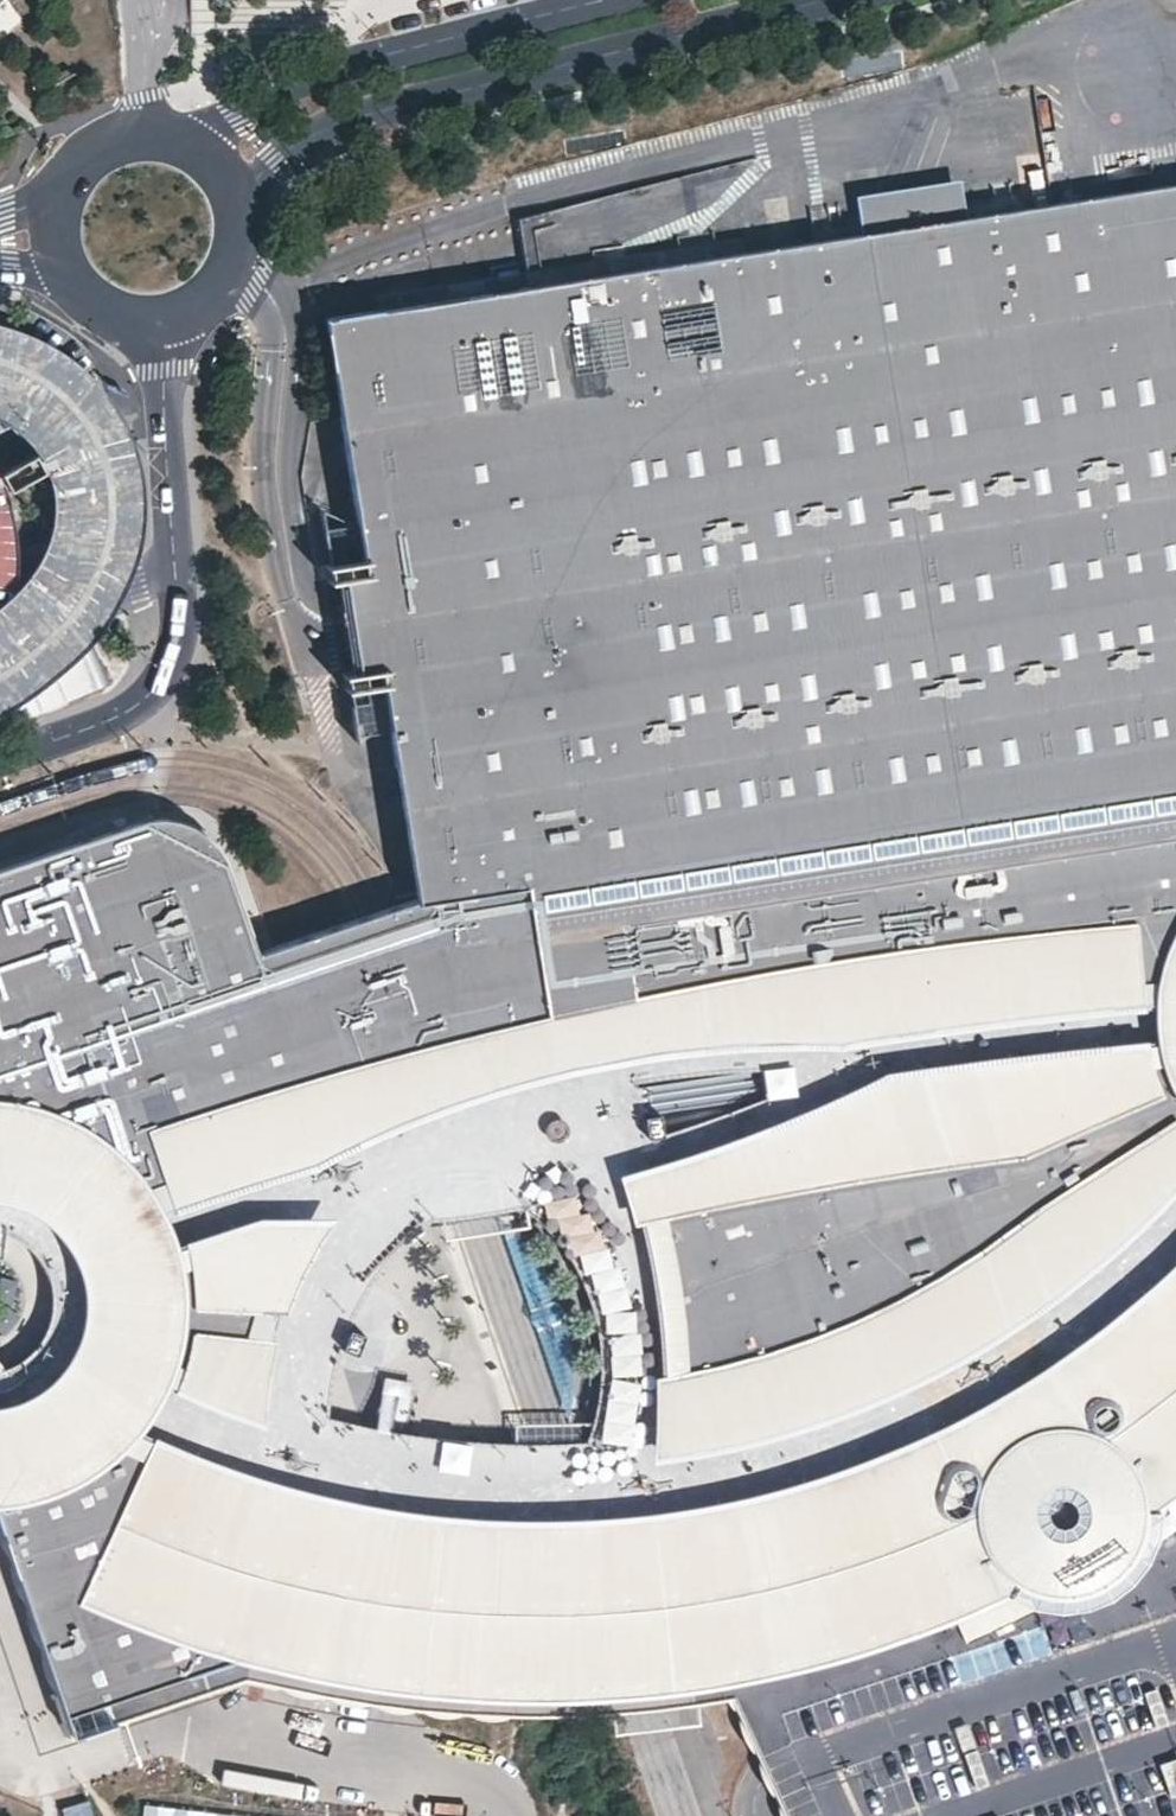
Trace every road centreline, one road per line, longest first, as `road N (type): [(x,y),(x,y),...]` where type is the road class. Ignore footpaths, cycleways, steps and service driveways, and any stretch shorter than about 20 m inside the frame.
road 1 (tertiary): [(237,233),(262,174),(312,135),(807,0)]
road 2 (unclassified): [(168,403),(177,656),(156,692),(124,715),(0,759)]
road 3 (tertiary): [(601,0),(314,76),(181,144)]
road 4 (tertiary): [(181,144),(135,138),(111,145),(64,193)]

